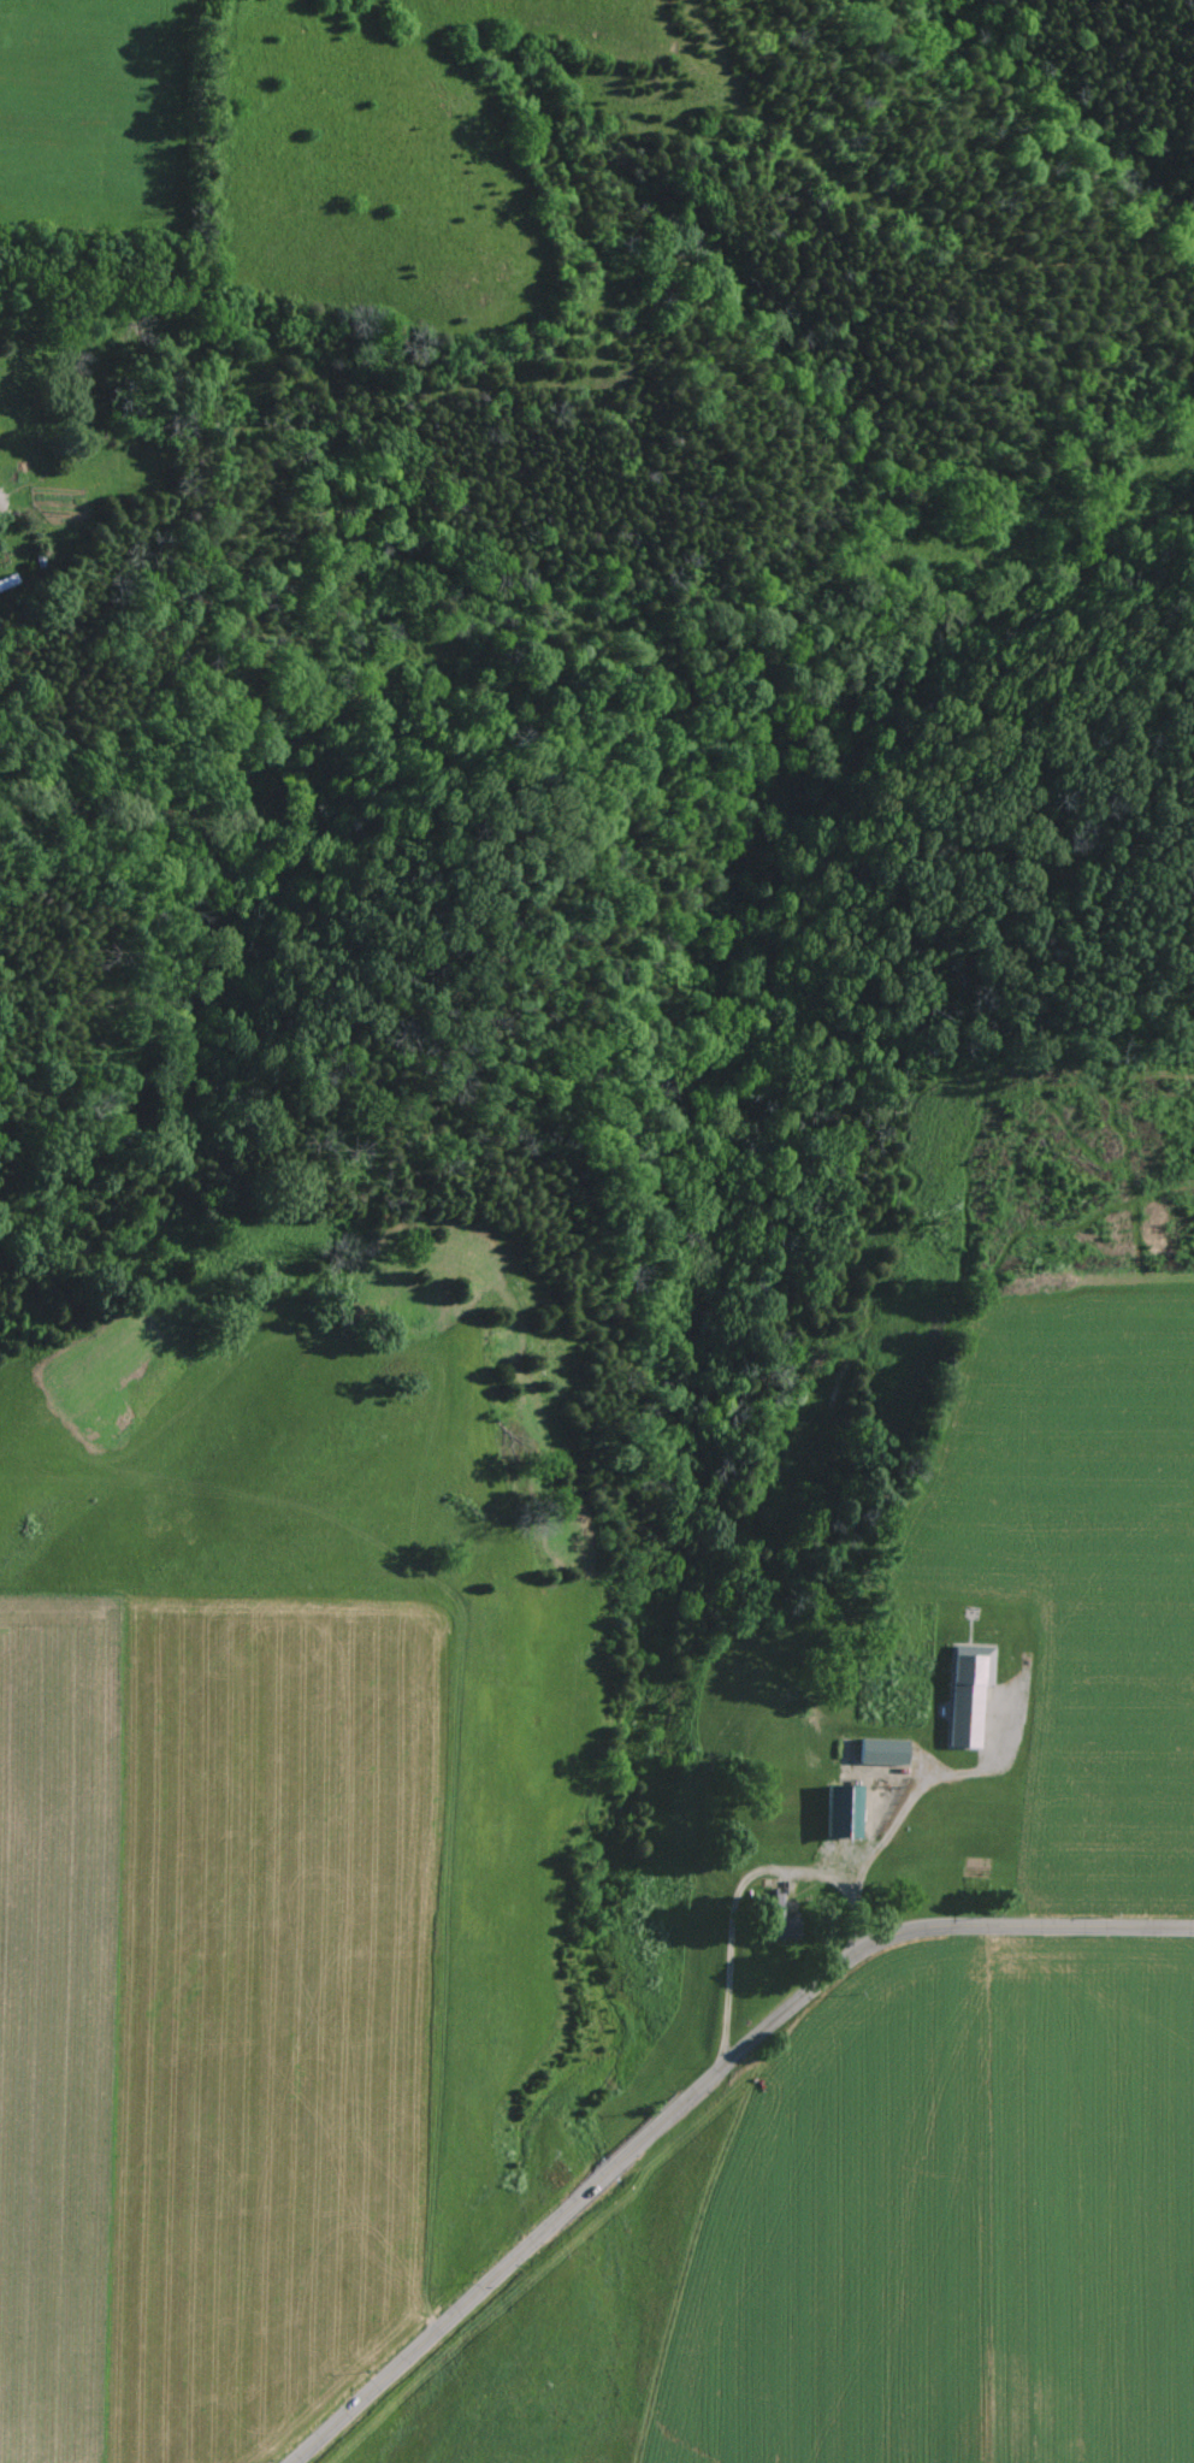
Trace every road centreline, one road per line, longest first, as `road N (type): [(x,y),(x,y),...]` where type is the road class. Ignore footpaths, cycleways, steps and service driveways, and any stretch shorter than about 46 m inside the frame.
road 1 (secondary): [(294,2462),(855,1954),(939,1929),(1193,1928)]

